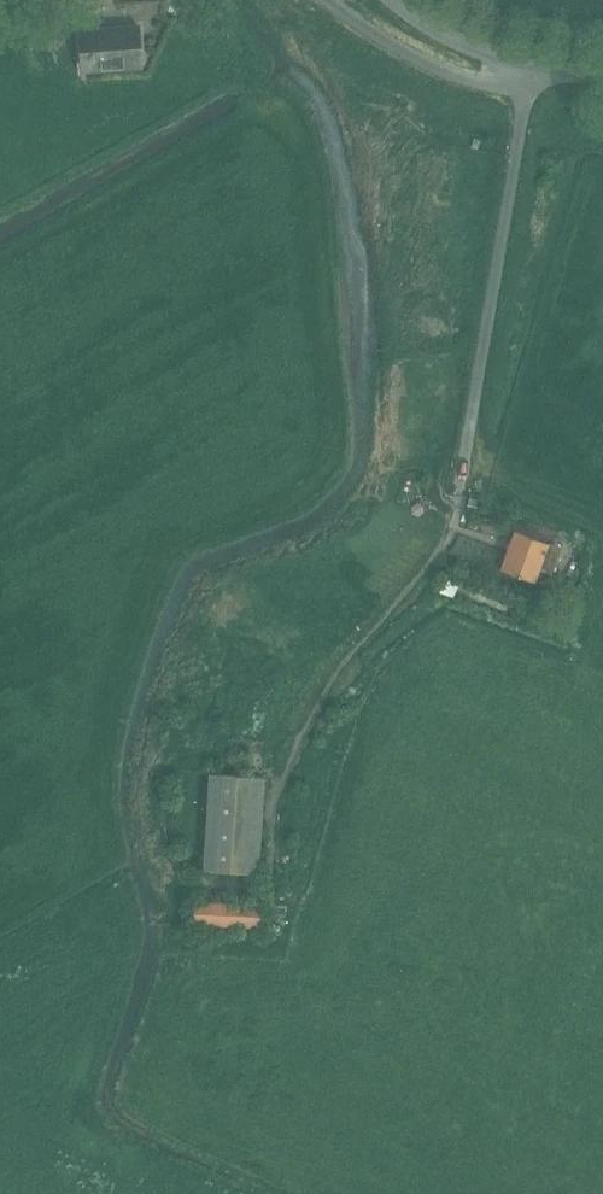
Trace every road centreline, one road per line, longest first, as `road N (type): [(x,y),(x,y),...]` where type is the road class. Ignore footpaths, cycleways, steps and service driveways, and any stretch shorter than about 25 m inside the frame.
road 1 (unclassified): [(602,80),(520,69),(388,0)]

